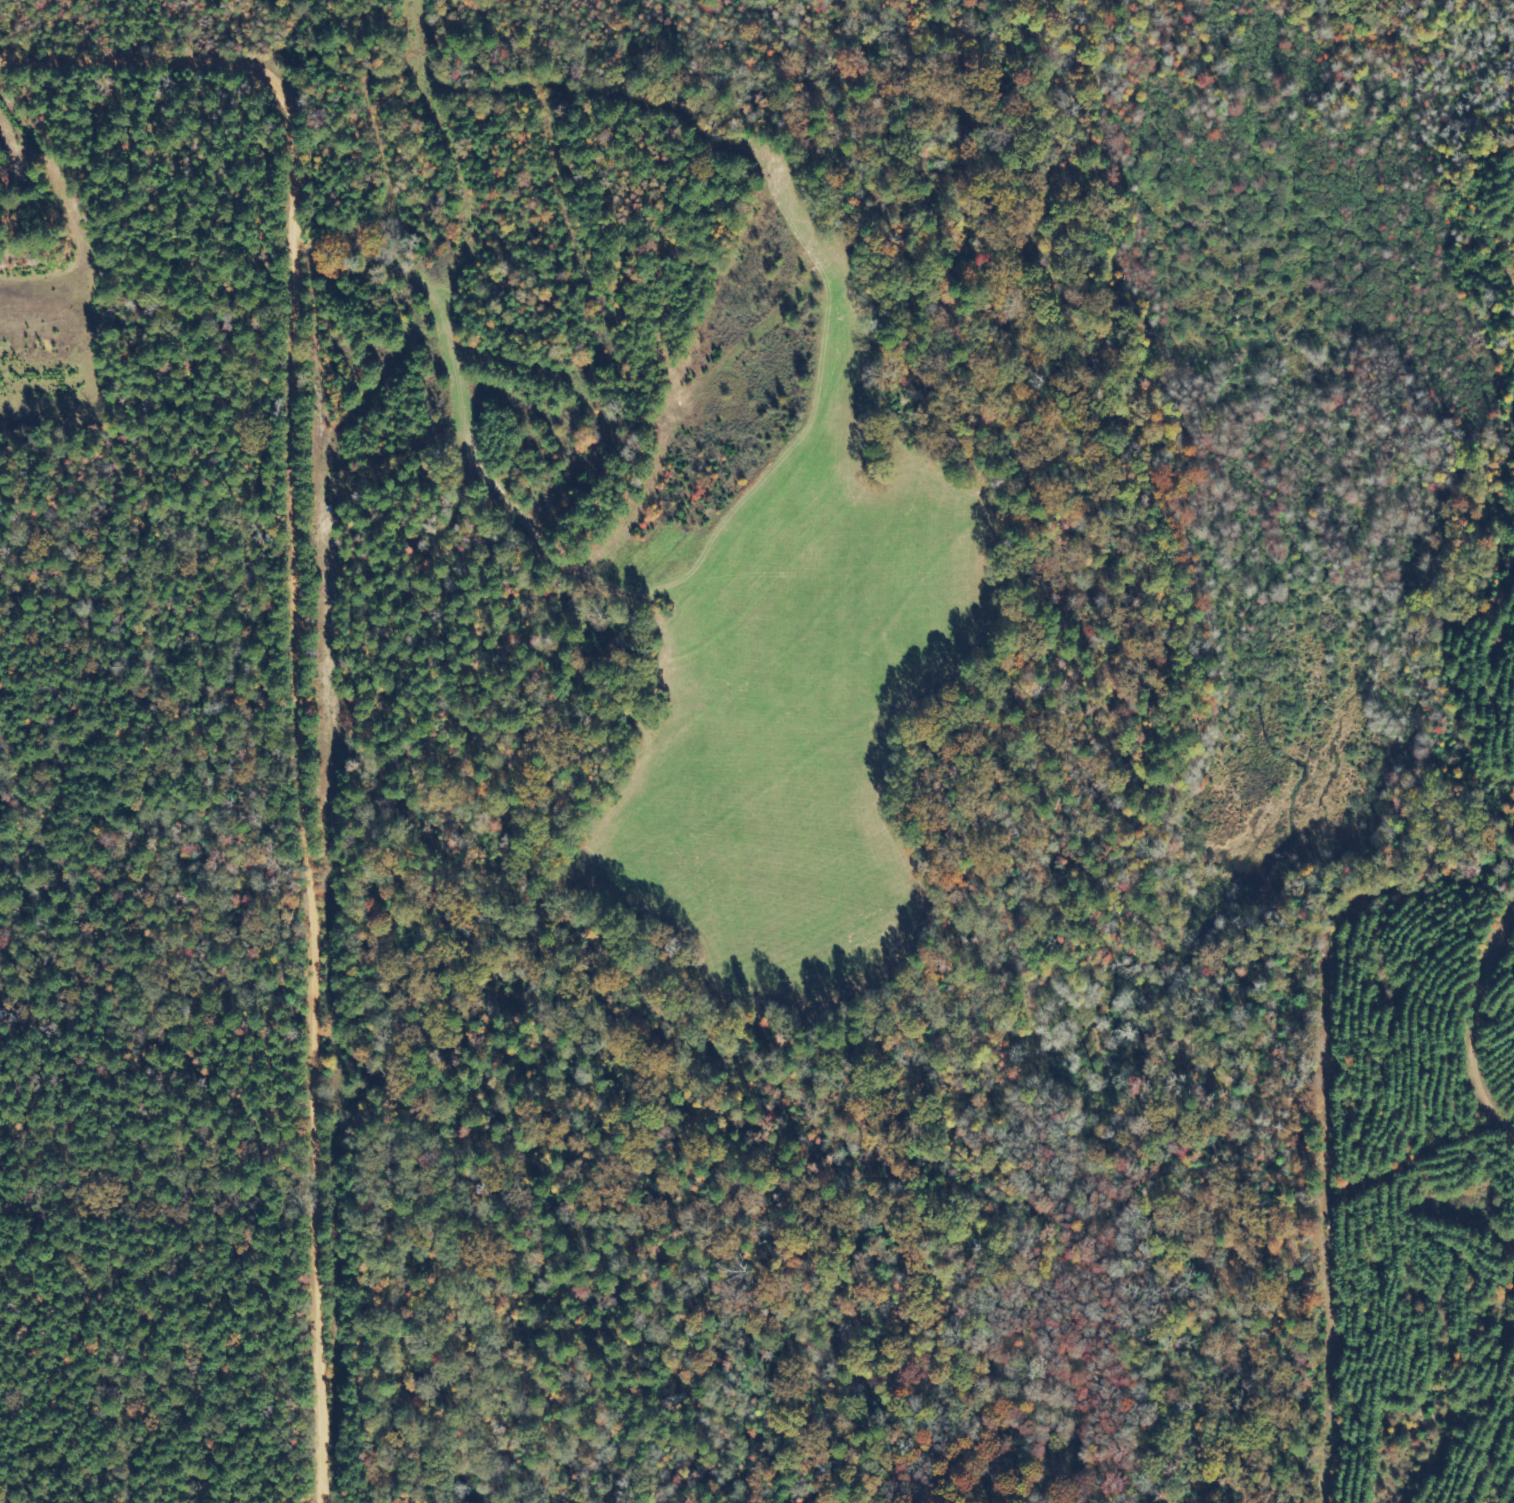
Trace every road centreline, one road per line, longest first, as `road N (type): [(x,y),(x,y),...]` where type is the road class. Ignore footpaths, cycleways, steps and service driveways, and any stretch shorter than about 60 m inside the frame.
road 1 (residential): [(316,1502),(298,109)]
road 2 (residential): [(0,64),(247,66),(275,78),(298,109)]

